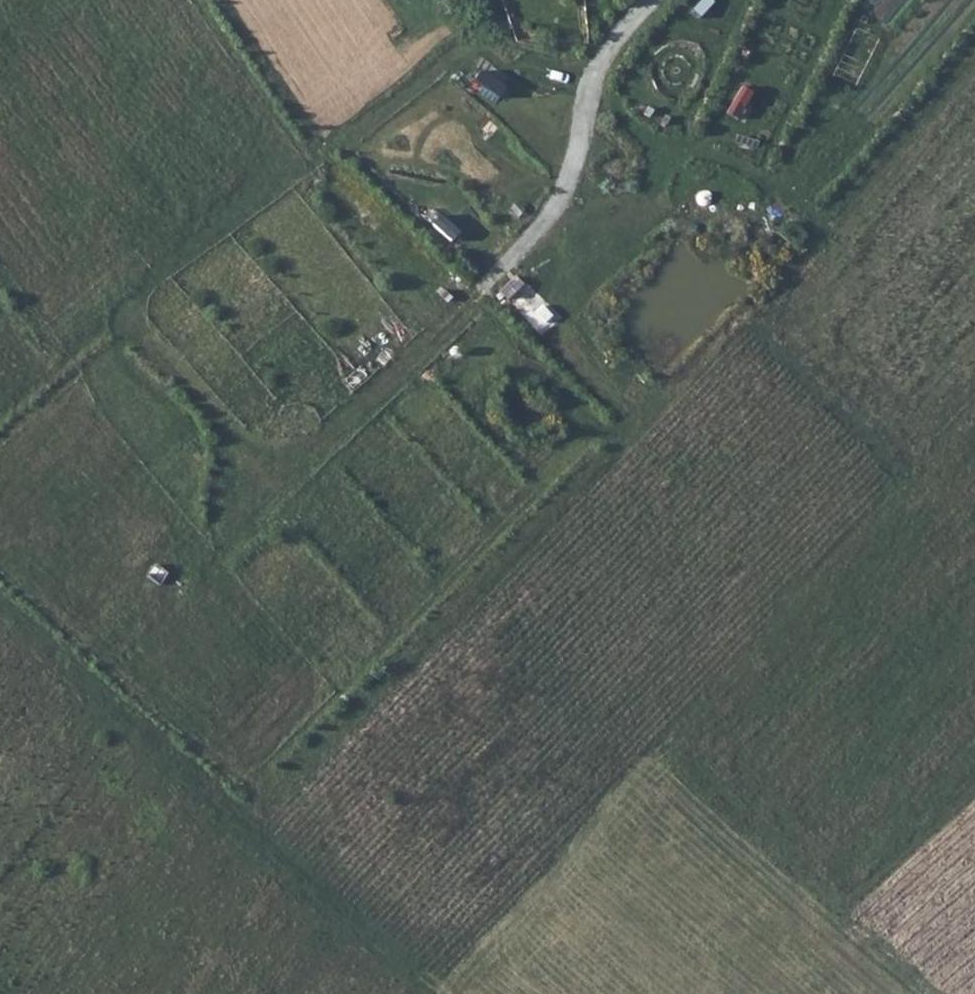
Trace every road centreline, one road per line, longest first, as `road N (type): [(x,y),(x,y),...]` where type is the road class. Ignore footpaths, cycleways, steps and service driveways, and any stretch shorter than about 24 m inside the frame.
road 1 (track): [(440,993),(654,753),(925,993)]
road 2 (track): [(417,993),(0,622)]
road 3 (track): [(837,916),(974,791)]
road 4 (track): [(635,0),(569,101)]

